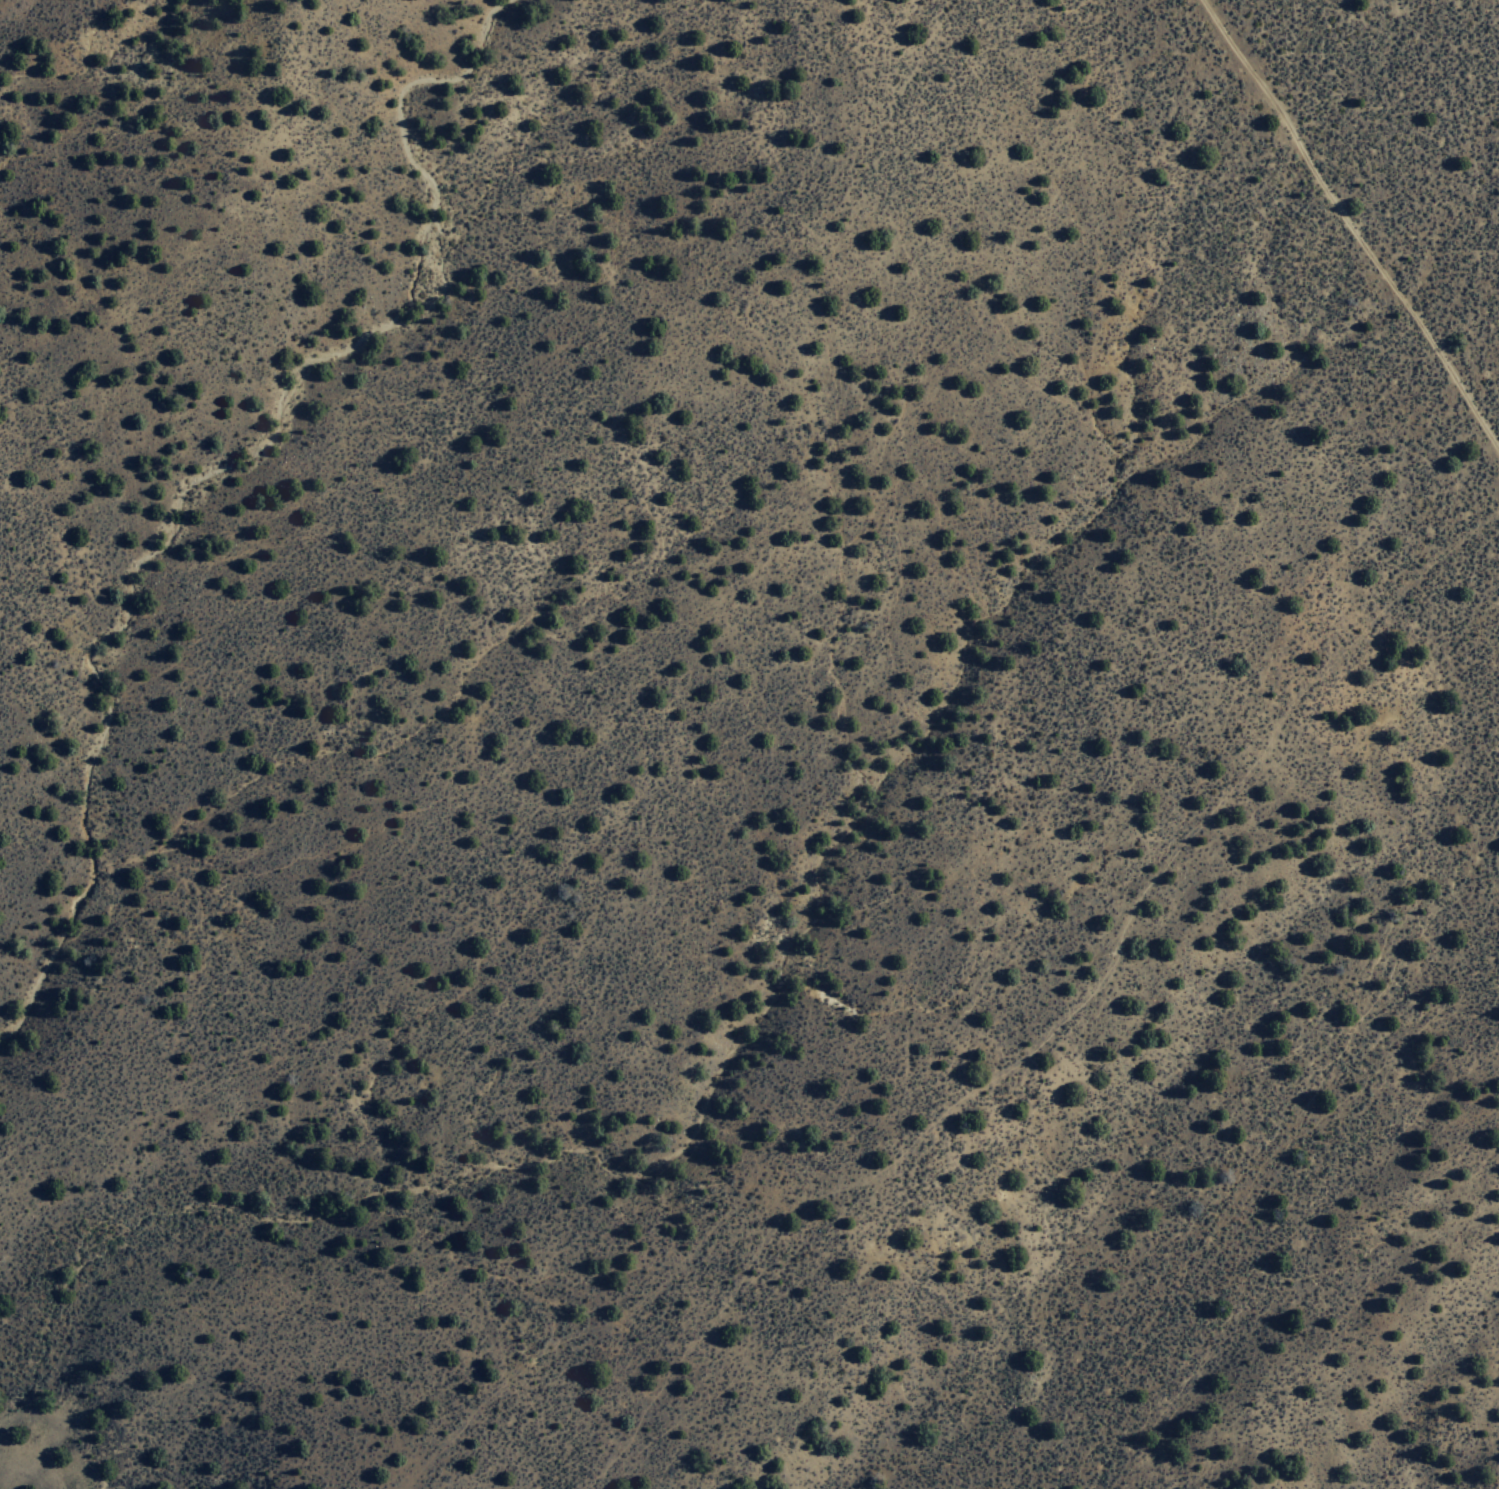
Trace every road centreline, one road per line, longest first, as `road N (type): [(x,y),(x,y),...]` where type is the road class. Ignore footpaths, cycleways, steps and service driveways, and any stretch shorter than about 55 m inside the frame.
road 1 (residential): [(1221,0),(1498,414)]

